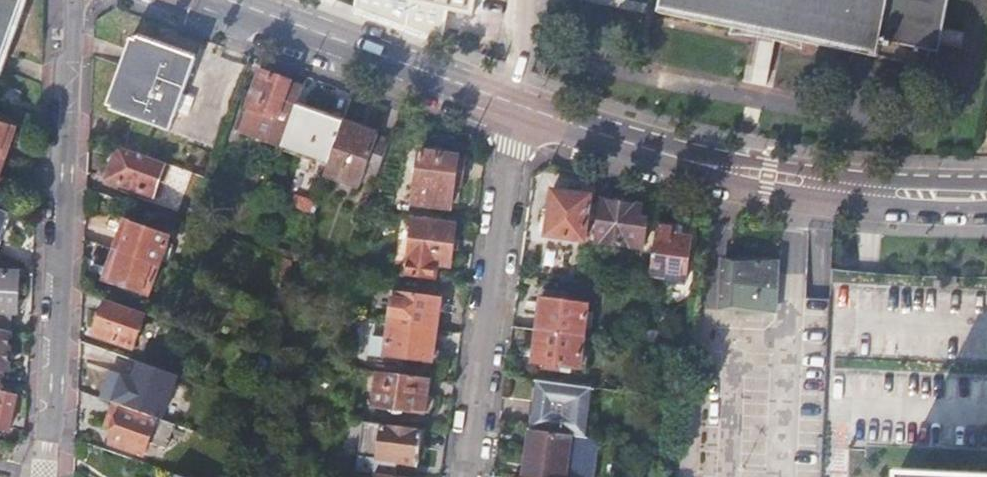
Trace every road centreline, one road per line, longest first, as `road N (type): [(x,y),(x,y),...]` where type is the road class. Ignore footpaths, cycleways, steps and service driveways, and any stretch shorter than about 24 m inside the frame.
road 1 (tertiary): [(986,194),(769,176),(517,104)]
road 2 (residential): [(46,476),(74,0)]
road 3 (residential): [(467,476),(517,104)]
road 4 (tertiary): [(517,104),(224,0)]

